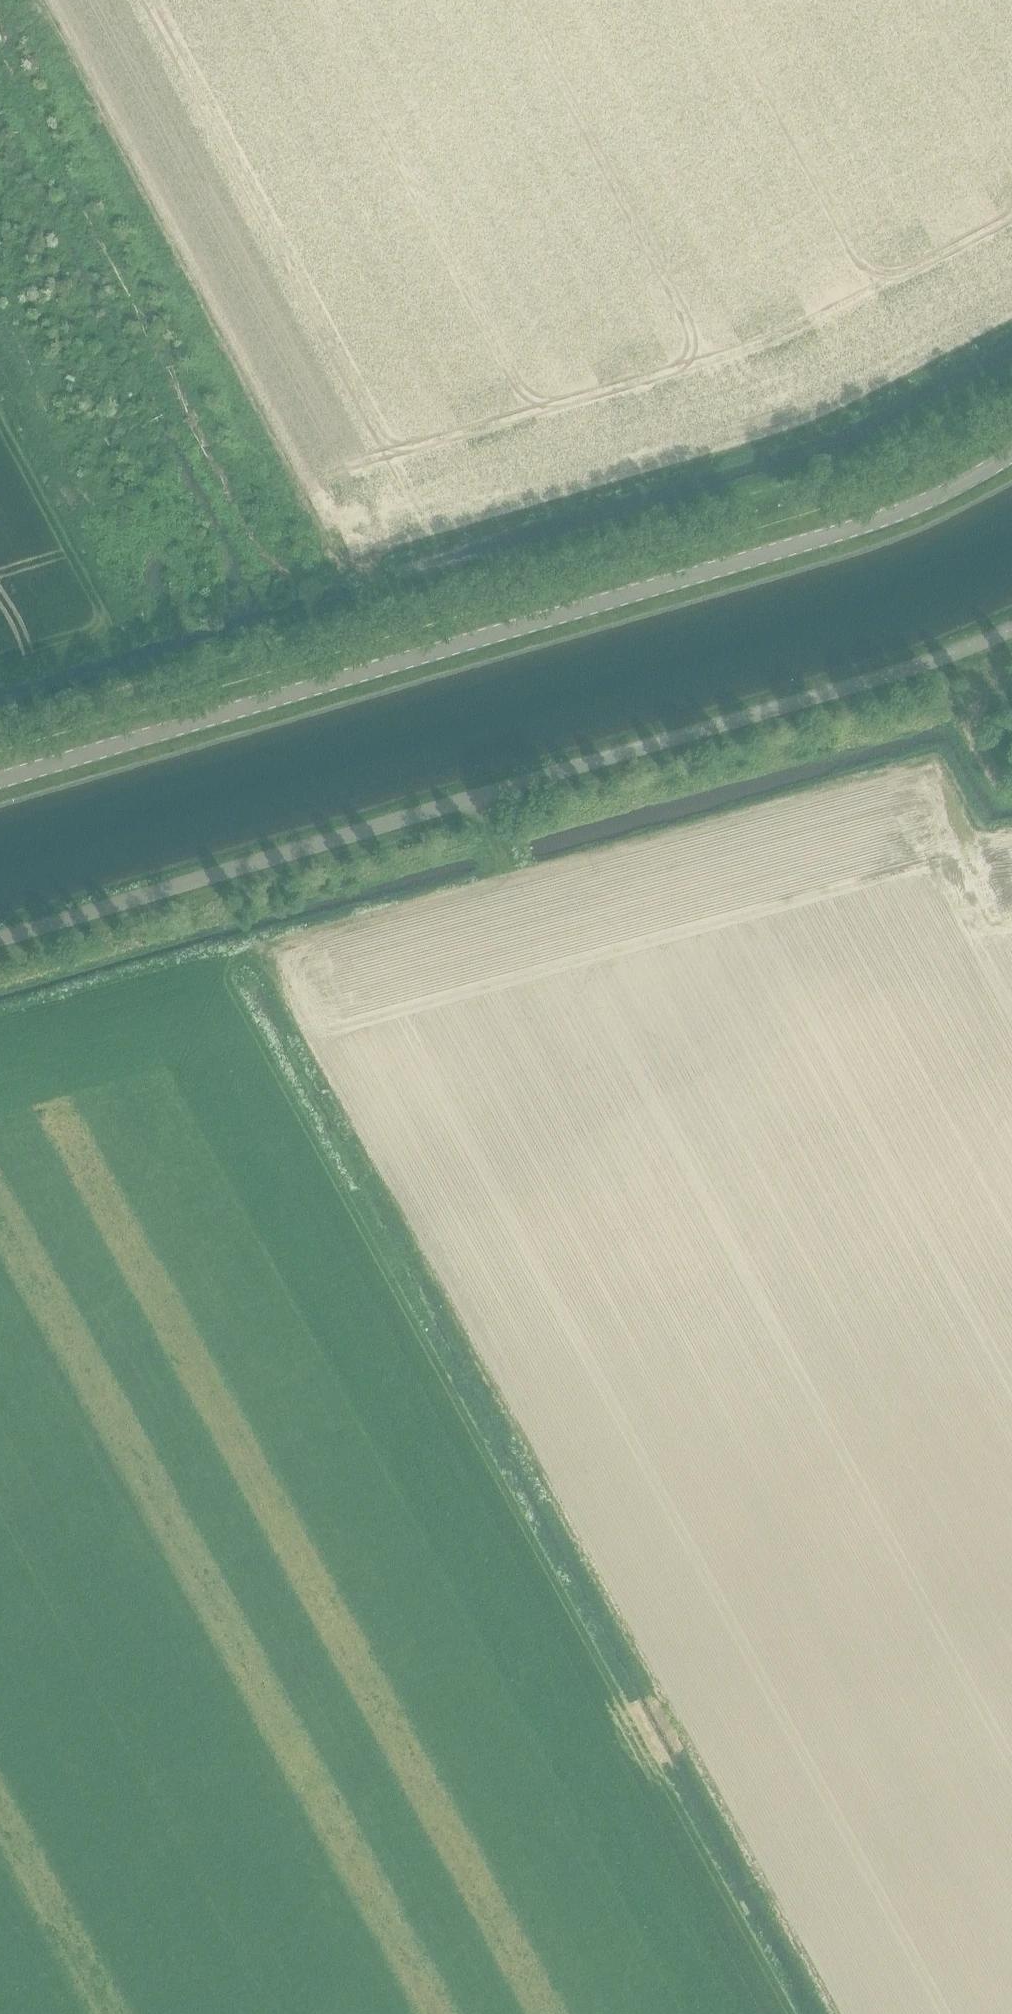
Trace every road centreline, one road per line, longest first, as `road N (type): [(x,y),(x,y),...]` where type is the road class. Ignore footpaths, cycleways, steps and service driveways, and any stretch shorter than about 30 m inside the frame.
road 1 (unclassified): [(0,780),(830,535),(934,498),(1011,454)]
road 2 (unclassified): [(0,938),(1011,628)]
road 3 (track): [(358,560),(52,0)]
road 4 (track): [(1011,793),(972,737),(925,724),(905,666)]

